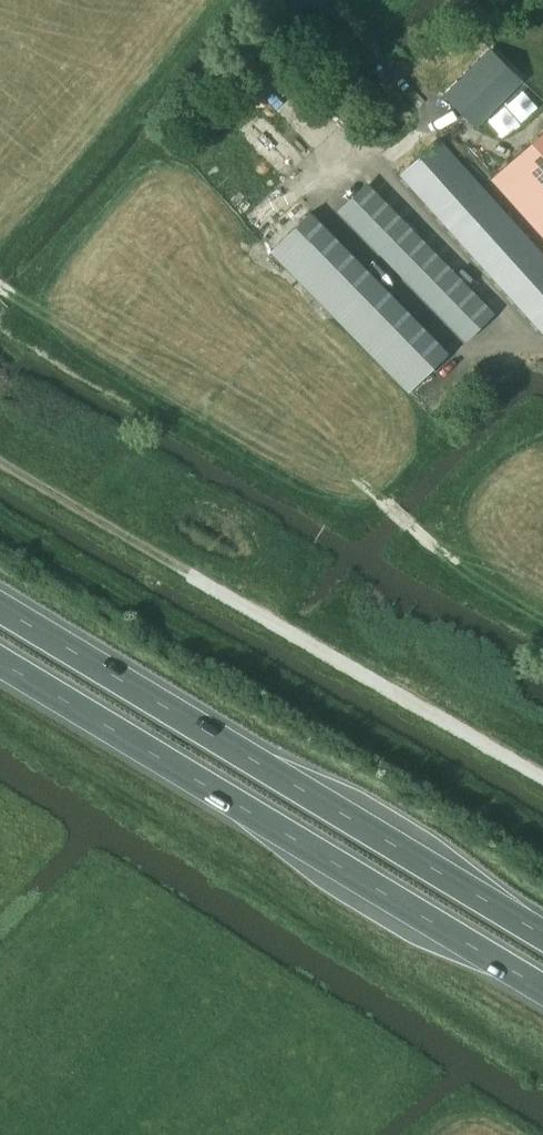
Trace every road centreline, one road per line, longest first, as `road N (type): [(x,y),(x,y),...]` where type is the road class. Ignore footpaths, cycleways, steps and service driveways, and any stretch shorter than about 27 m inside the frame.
road 1 (trunk): [(542,935),(0,606)]
road 2 (trunk): [(0,662),(542,991)]
road 3 (track): [(0,287),(278,432),(542,613)]
road 4 (track): [(0,460),(542,773)]

